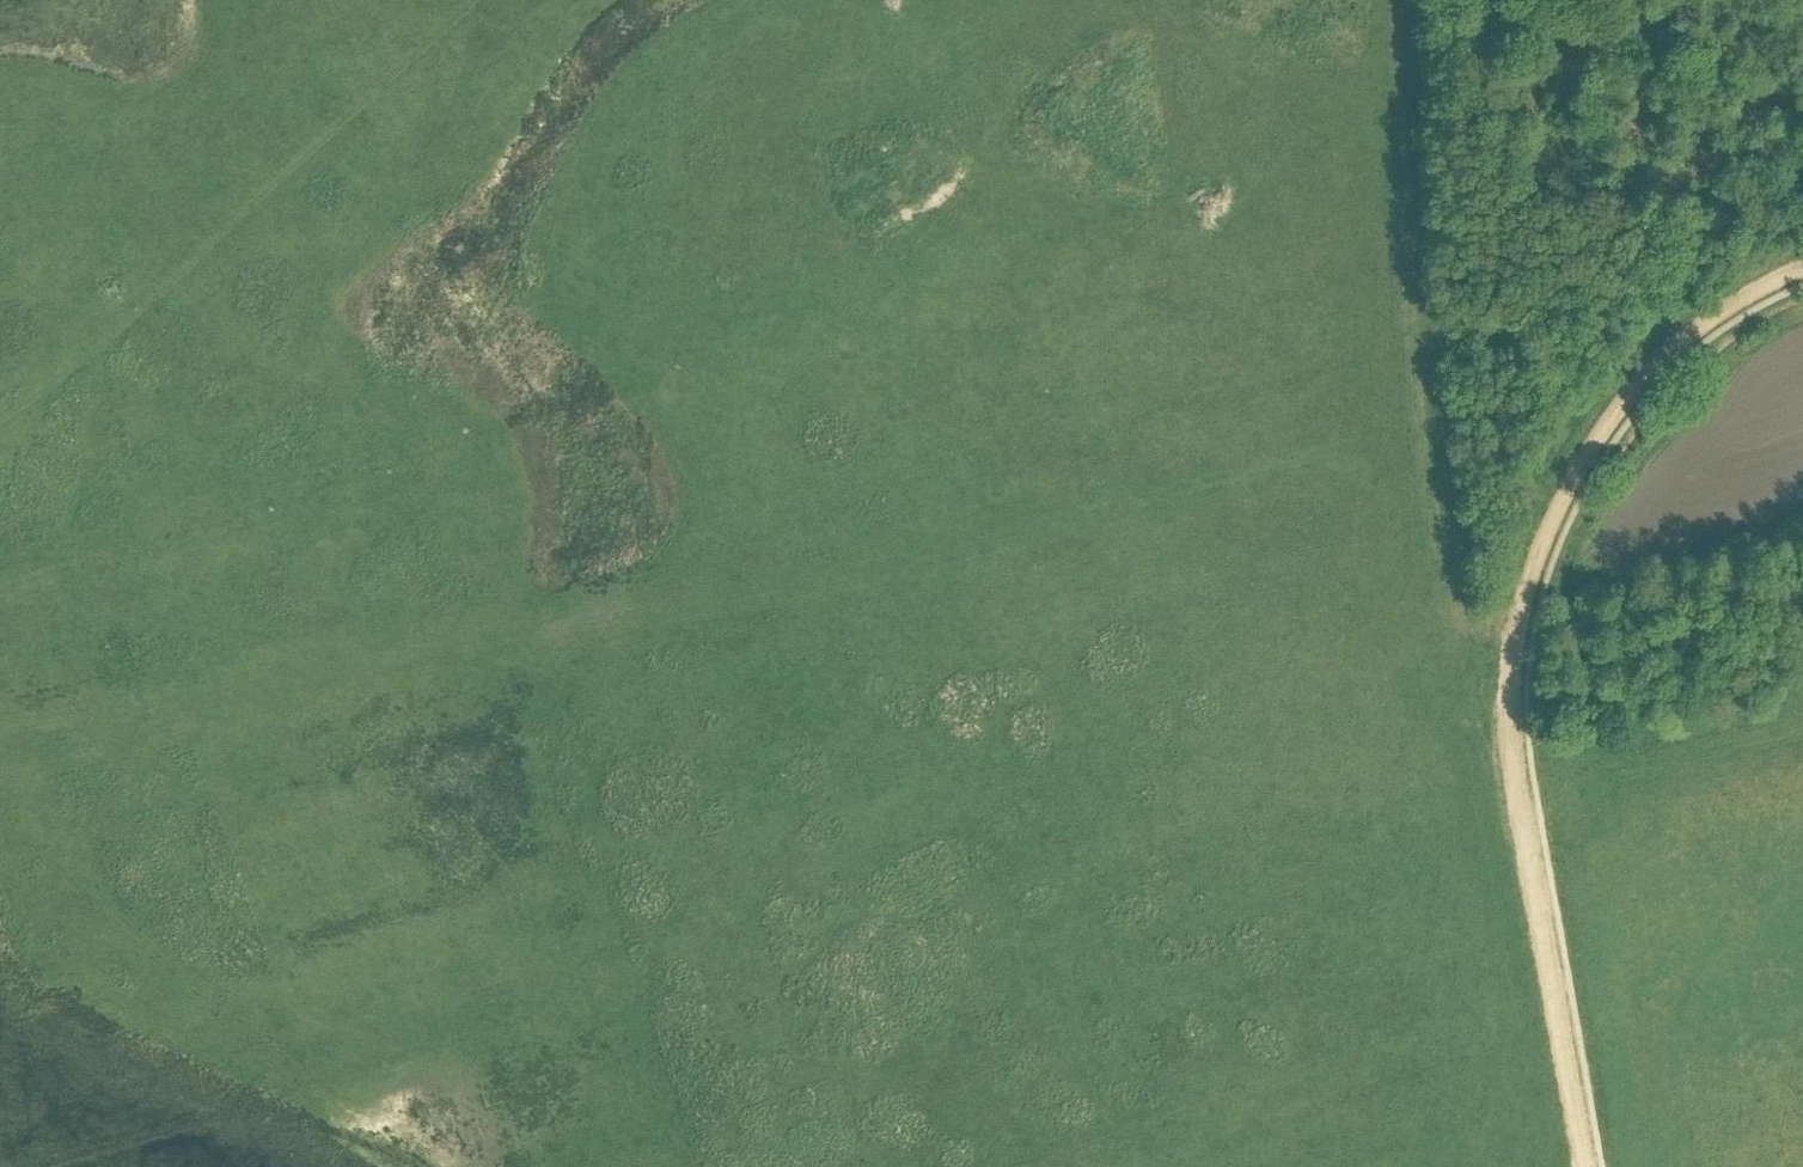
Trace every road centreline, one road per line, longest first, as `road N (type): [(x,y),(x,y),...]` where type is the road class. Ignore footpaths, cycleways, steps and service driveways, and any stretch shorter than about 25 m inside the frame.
road 1 (track): [(1585,1166),(1514,724),(1533,566),(1575,474),(1657,362),(1740,295),(1802,267)]

